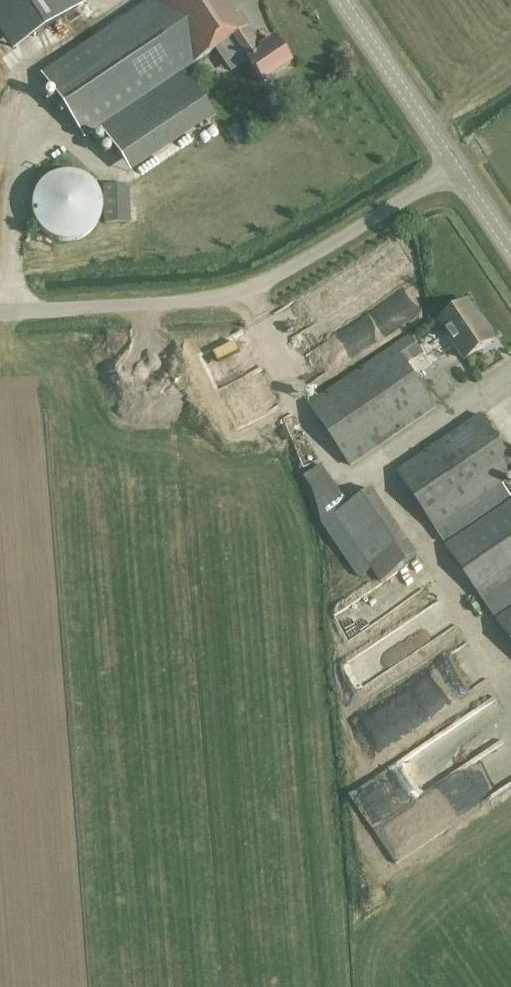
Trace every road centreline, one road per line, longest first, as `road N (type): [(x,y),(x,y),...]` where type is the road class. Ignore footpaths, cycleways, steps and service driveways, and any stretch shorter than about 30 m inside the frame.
road 1 (unclassified): [(0,302),(229,294),(298,263),(458,156)]
road 2 (unclassified): [(458,156),(352,0)]

